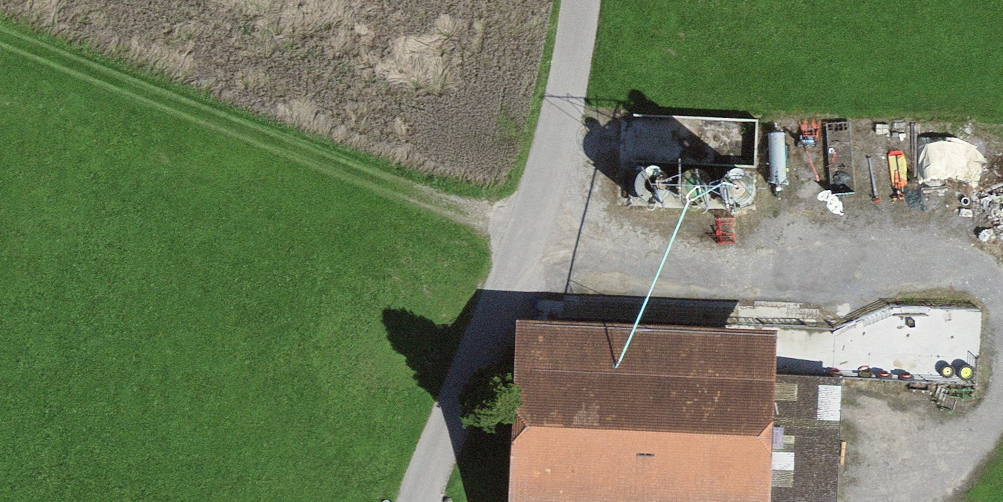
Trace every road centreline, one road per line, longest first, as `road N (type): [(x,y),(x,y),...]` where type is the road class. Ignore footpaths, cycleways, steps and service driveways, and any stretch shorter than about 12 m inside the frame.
road 1 (track): [(0,35),(526,237)]
road 2 (unclassified): [(416,501),(526,237),(555,142),(578,0)]
road 3 (track): [(1002,302),(984,283),(609,265),(526,237)]
road 4 (track): [(893,501),(950,459),(993,413),(1002,386)]

